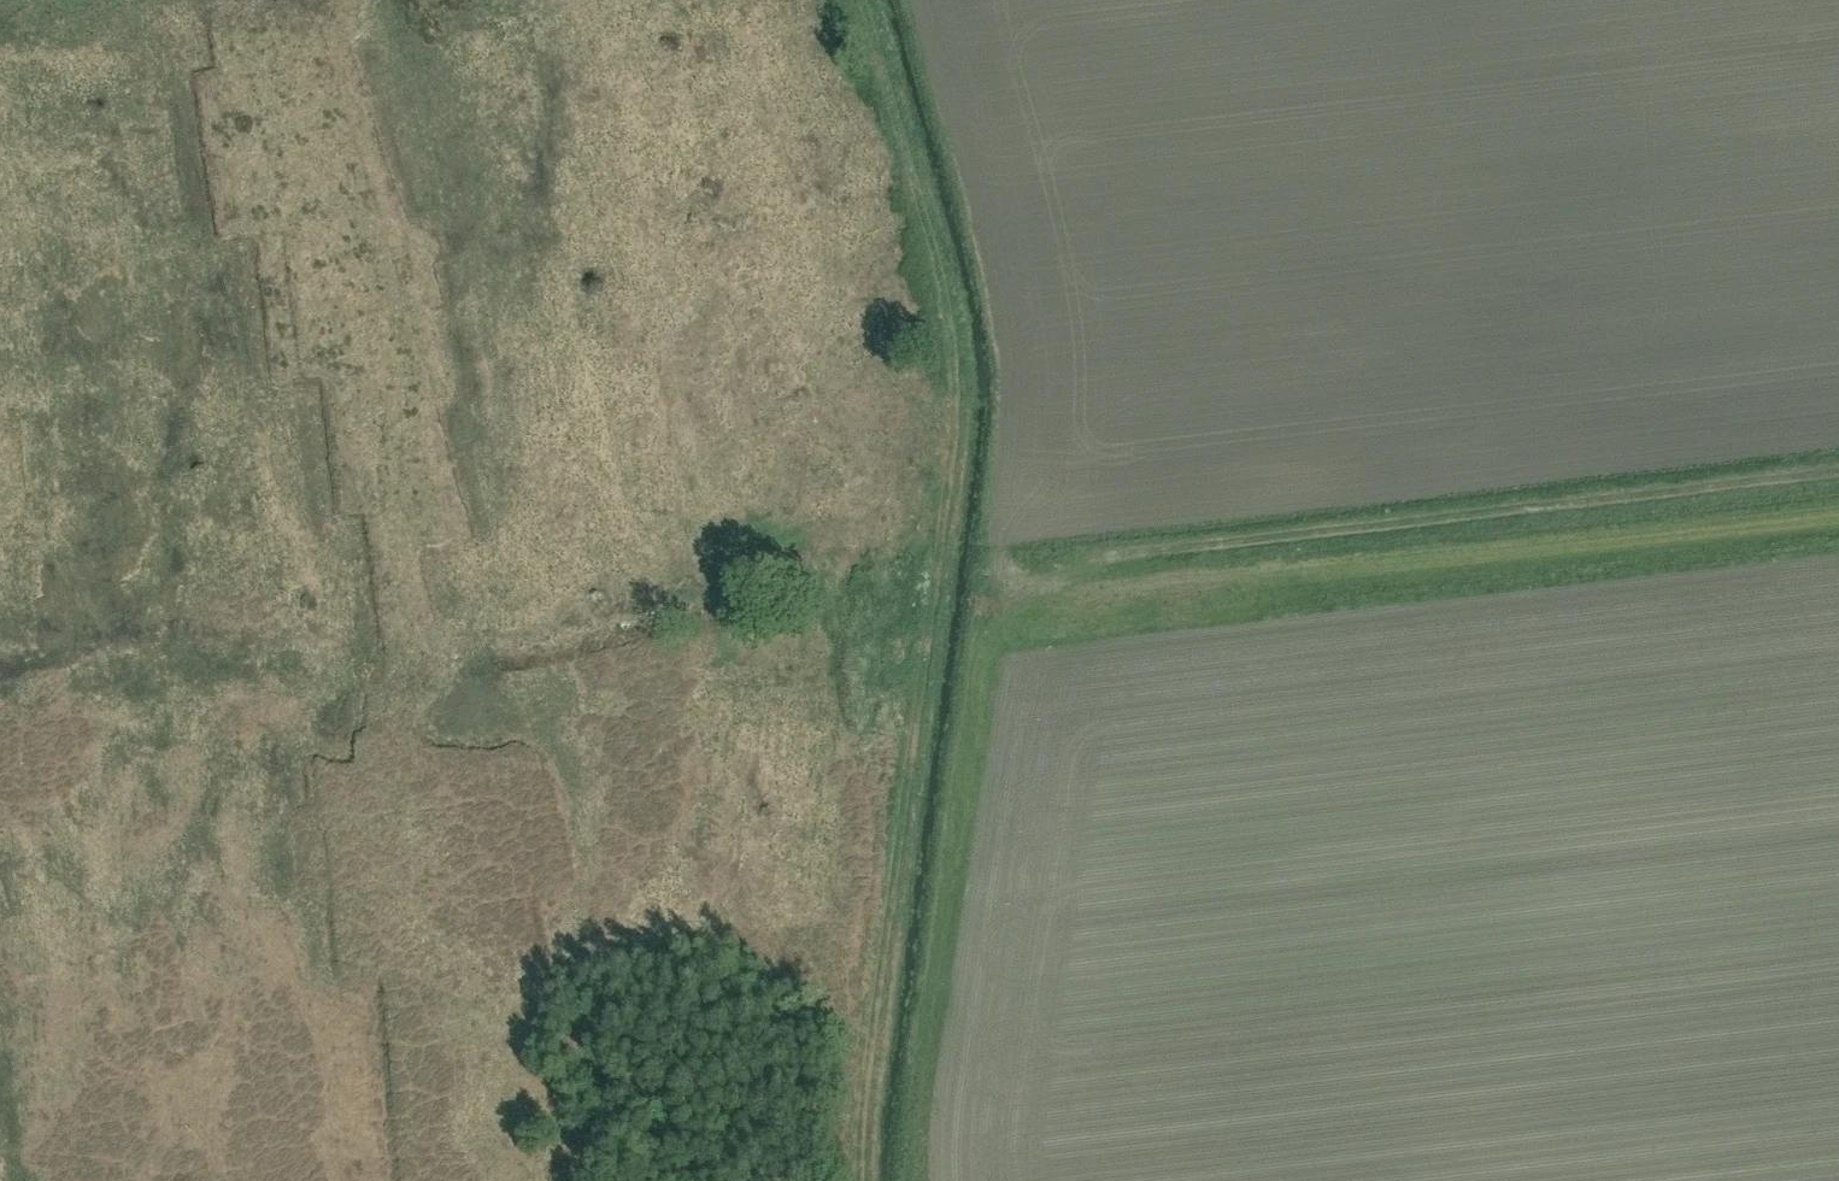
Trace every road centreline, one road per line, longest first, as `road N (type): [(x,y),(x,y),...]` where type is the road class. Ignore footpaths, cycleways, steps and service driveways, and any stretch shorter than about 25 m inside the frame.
road 1 (track): [(866,1180),(881,944),(970,393),(942,249),(865,0)]

